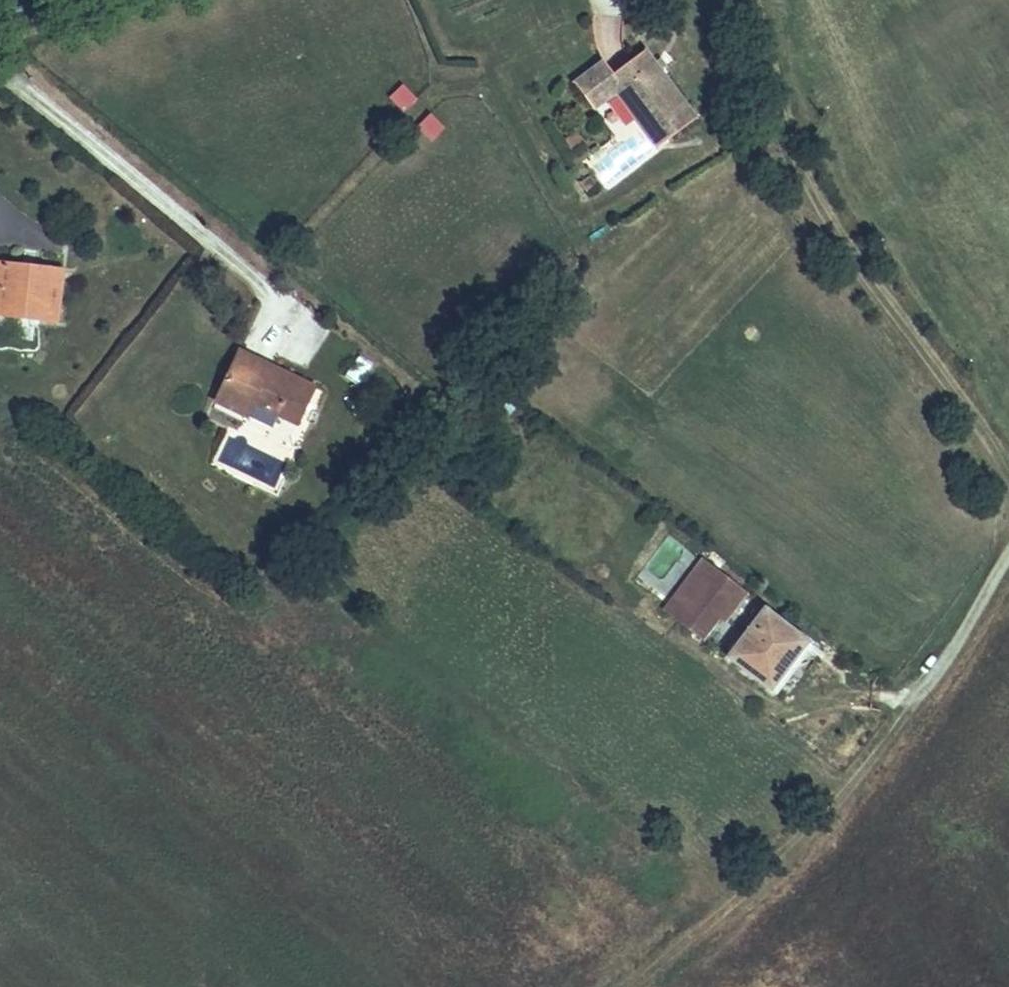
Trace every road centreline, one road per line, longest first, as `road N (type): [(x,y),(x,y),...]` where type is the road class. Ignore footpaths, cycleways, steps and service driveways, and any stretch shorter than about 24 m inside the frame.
road 1 (track): [(738,0),(789,155),(1008,480)]
road 2 (track): [(855,779),(733,900),(629,986)]

